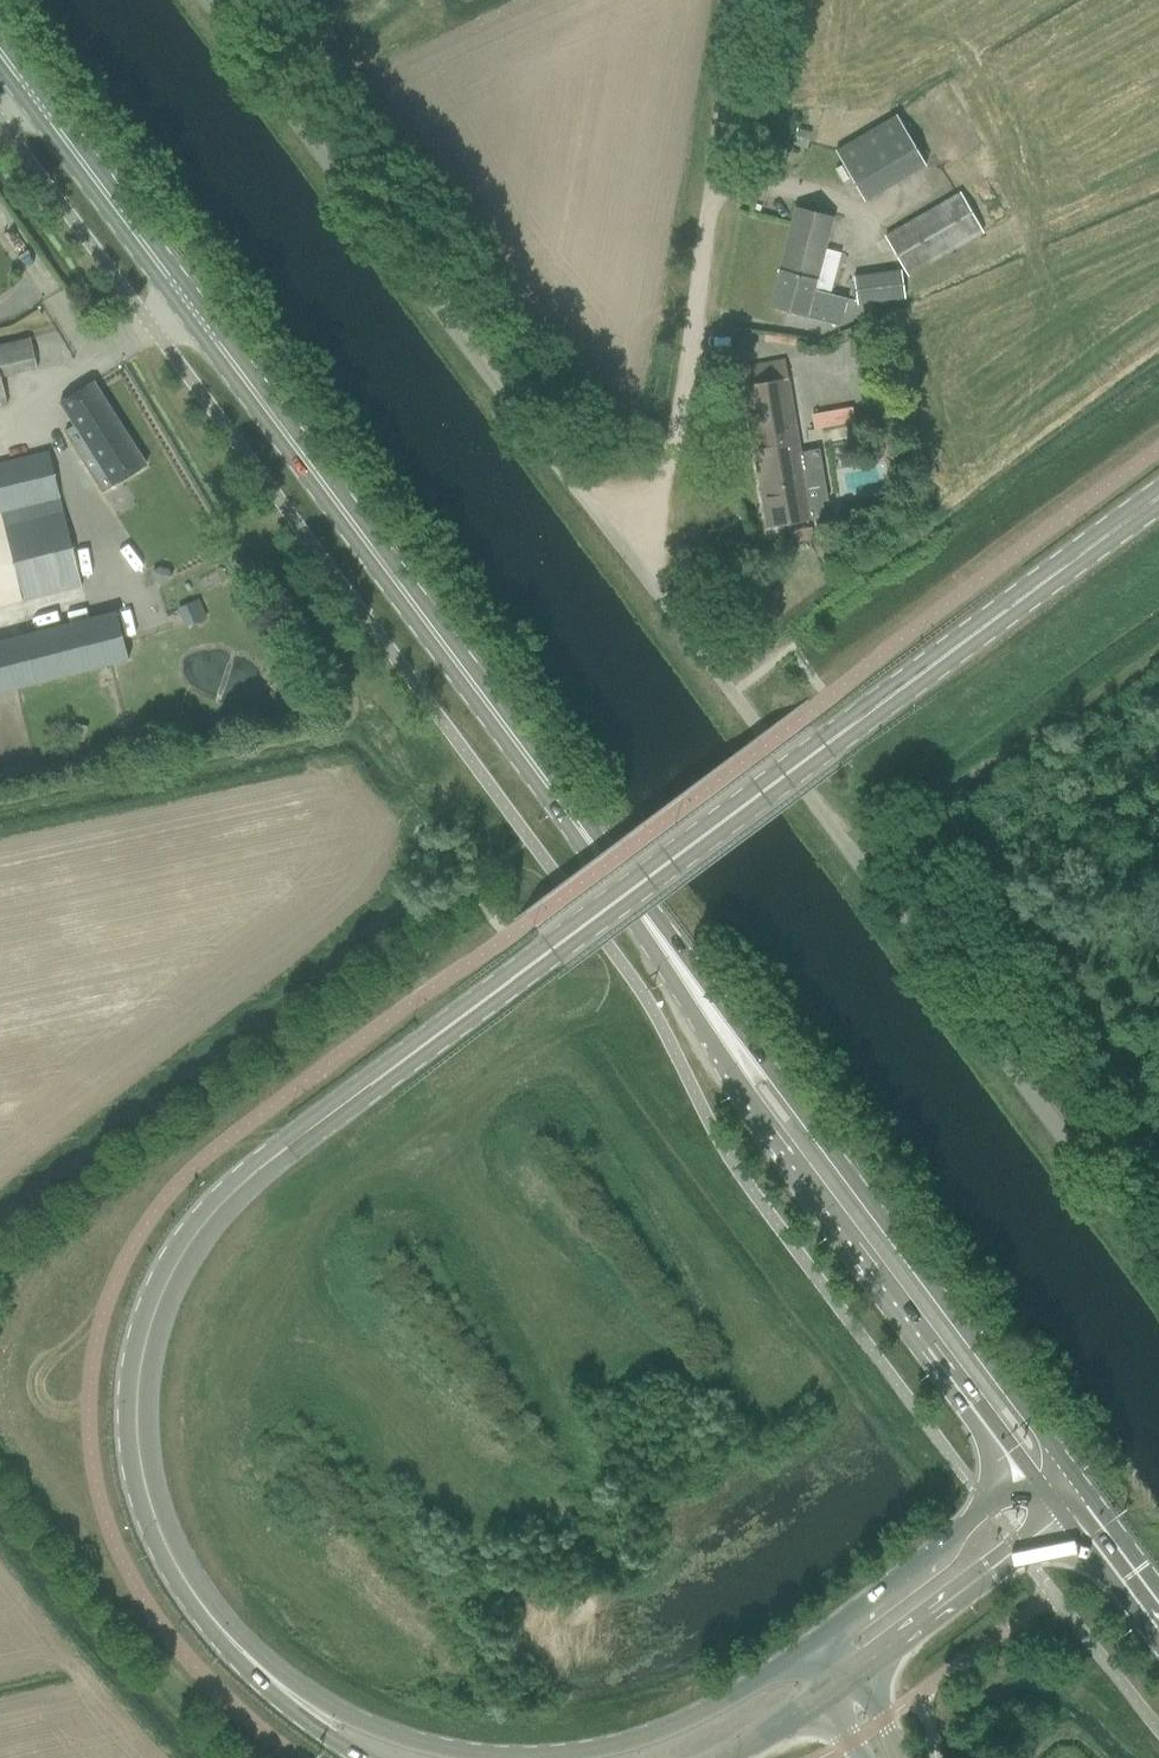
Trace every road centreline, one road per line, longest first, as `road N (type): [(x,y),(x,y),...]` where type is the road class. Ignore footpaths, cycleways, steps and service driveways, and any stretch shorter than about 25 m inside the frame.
road 1 (secondary): [(214,1625),(156,1529),(135,1407),(162,1289),(202,1225),(254,1172),(1158,503)]
road 2 (unclassified): [(1158,1275),(648,577),(206,0)]
road 3 (secondary): [(702,989),(0,50)]
road 4 (secondary): [(811,1644),(670,1725),(592,1748),(511,1754),(440,1745),(373,1725),(214,1625)]
road 5 (secondary): [(702,989),(740,1090),(829,1222),(1025,1475)]
road 6 (secondary): [(1053,1454),(702,989)]
road 7 (track): [(648,577),(717,168)]
road 8 (secondary): [(858,1672),(1076,1505)]
road 9 (secondary): [(1025,1475),(811,1644)]
road 10 (secondary): [(214,1625),(264,1685),(366,1757)]
road 11 (secondary): [(1158,1614),(1076,1505)]

